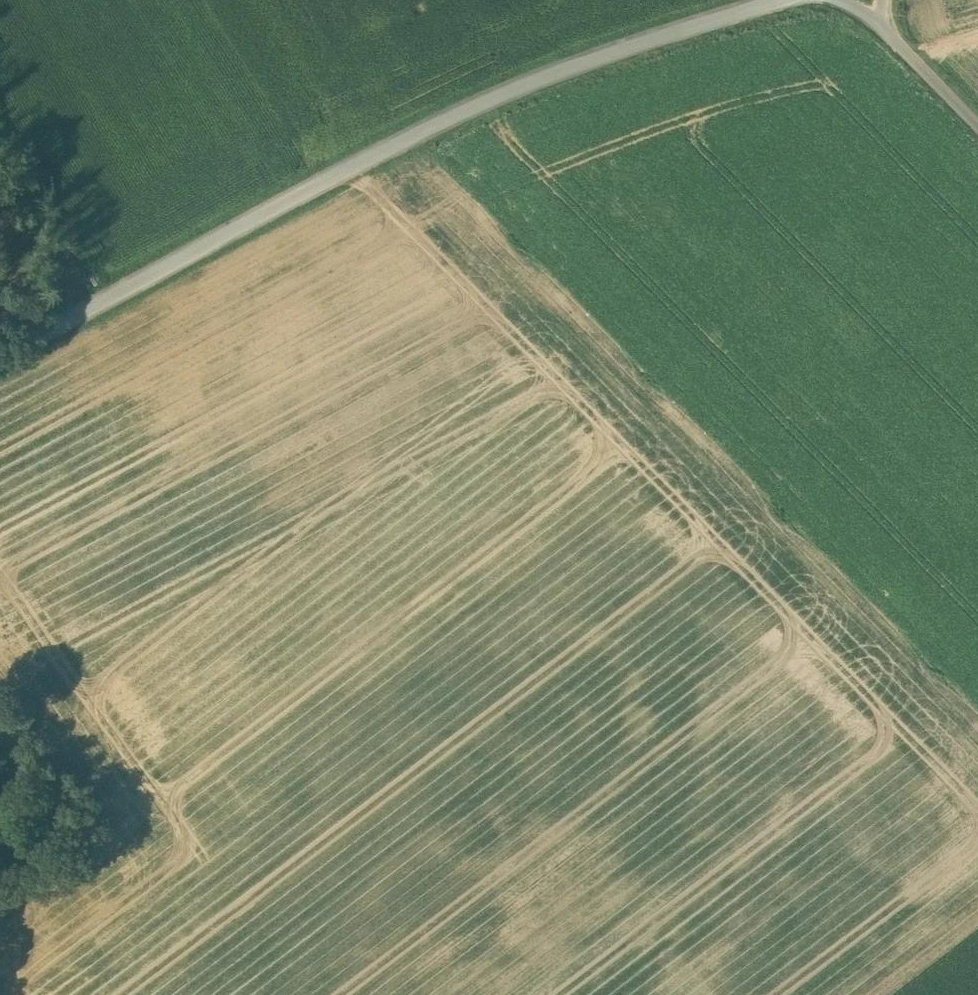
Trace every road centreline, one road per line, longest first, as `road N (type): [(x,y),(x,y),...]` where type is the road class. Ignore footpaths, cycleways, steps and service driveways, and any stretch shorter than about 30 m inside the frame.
road 1 (unclassified): [(781,0),(472,108),(0,356)]
road 2 (unclassified): [(885,29),(977,126)]

